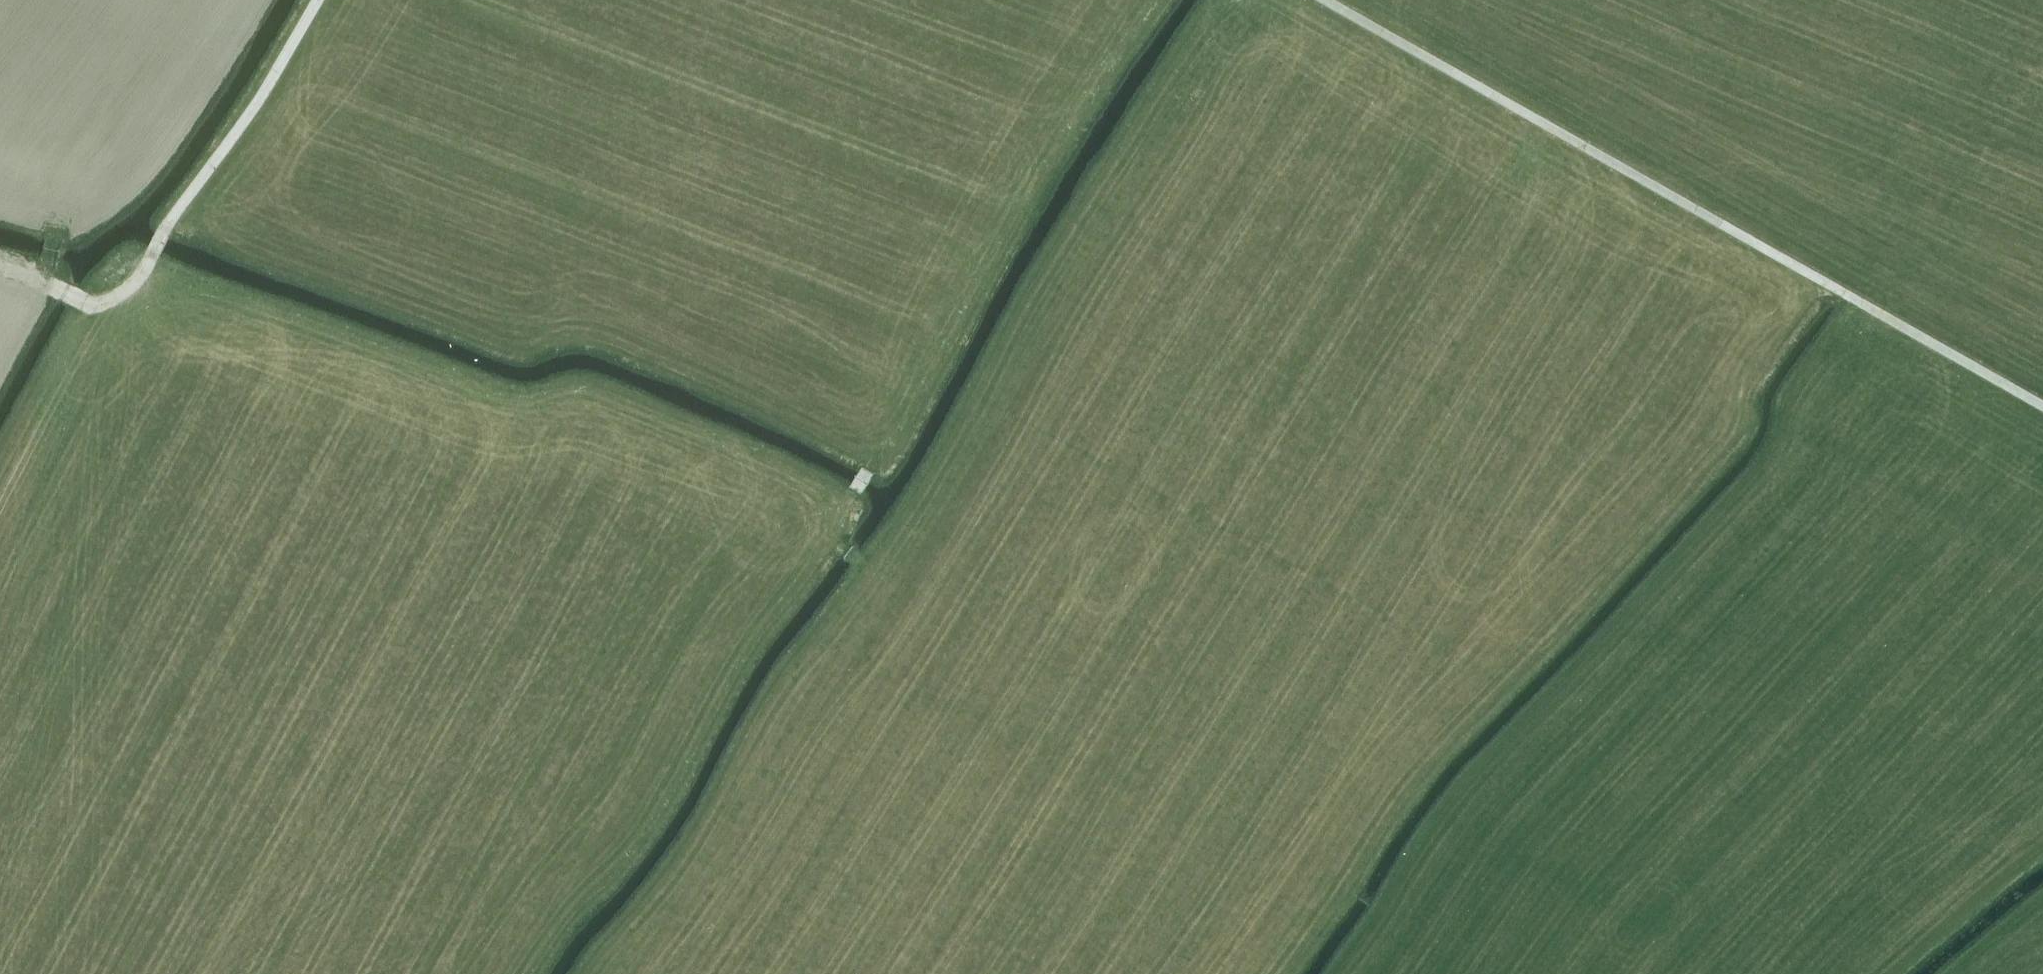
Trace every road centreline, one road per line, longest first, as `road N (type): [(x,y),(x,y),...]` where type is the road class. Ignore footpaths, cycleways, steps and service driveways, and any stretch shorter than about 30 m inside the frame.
road 1 (track): [(2042,406),(1326,0)]
road 2 (track): [(51,285),(100,303),(139,278),(317,0)]

